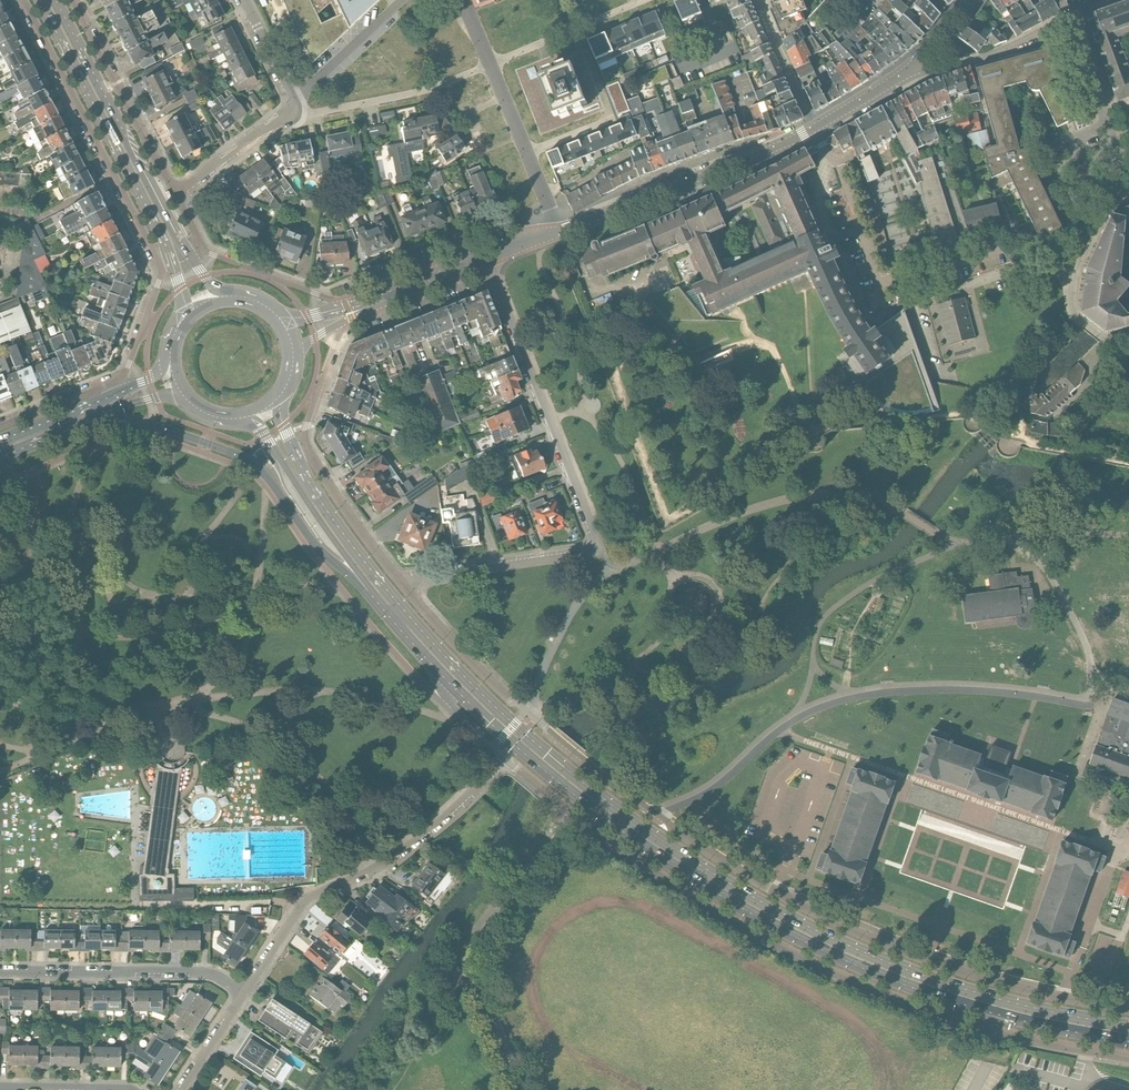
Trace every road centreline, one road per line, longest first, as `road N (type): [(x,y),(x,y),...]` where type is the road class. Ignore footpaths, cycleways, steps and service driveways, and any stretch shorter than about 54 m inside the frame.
road 1 (primary): [(1128,1026),(997,998),(881,960),(762,902),(656,836),(538,745),(445,656),(334,521),(295,452)]
road 2 (residential): [(1128,1012),(926,961),(766,886),(662,821),(548,733),(399,582)]
road 3 (primary): [(445,678),(596,812),(758,917),(930,994),(1128,1042)]
road 4 (residential): [(565,807),(680,890),(819,967),(958,1020),(1128,1057)]
road 5 (tertiary): [(483,258),(813,129)]
road 6 (primary): [(92,420),(145,423),(253,462),(320,551),(357,575)]
road 7 (residential): [(565,807),(473,950),(476,991),(515,1089)]
road 8 (residential): [(600,550),(483,258)]
road 9 (residential): [(21,0),(157,259)]
road 10 (secondary): [(39,0),(169,255)]
road 11 (secondary): [(188,251),(56,0)]
road 12 (residential): [(244,0),(295,108),(175,193)]
road 13 (residential): [(244,993),(200,972),(0,972)]
road 14 (residential): [(175,193),(72,0)]
road 15 (primary): [(236,414),(262,433),(357,575)]
road 16 (residential): [(600,550),(407,581)]
road 17 (residential): [(1110,341),(1072,315),(1074,271),(1111,205),(1128,191)]
road 18 (residential): [(244,993),(305,902),(369,873)]
road 19 (residential): [(503,759),(369,873)]
road 20 (residential): [(399,582),(308,447)]
road 21 (residential): [(347,307),(201,244)]
road 22 (residential): [(919,65),(997,51),(1066,20)]
road 23 (residential): [(759,0),(813,129)]
road 24 (primary): [(357,575),(445,678)]
road 25 (residential): [(308,447),(308,420),(345,321)]
road 26 (tertiary): [(362,309),(483,258)]
road 27 (residential): [(157,259),(158,284),(117,381)]
road 28 (primary): [(121,390),(0,438)]
road 29 (residential): [(0,1086),(130,1089)]
road 30 (residential): [(117,381),(0,426)]
road 31 (tertiary): [(813,129),(919,65)]

